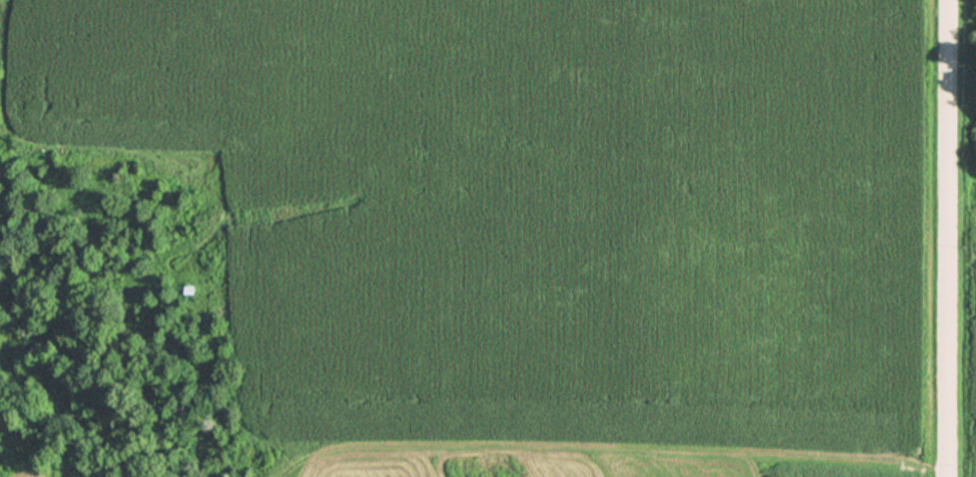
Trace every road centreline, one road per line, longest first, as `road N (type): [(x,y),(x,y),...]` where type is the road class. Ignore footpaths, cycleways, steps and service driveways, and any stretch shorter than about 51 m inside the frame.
road 1 (residential): [(953,476),(954,0)]

